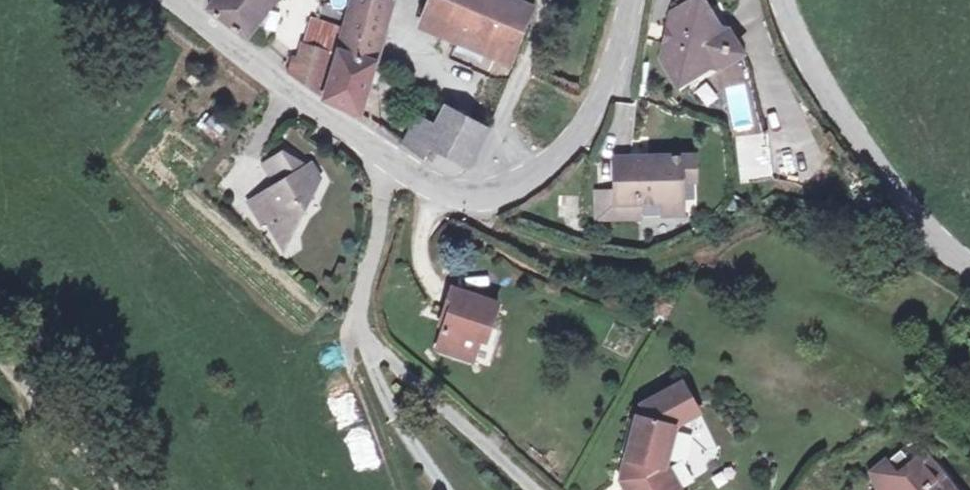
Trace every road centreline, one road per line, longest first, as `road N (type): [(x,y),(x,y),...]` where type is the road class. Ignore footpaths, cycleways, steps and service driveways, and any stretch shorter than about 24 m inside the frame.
road 1 (residential): [(534,489),(362,331),(359,293),(385,160)]
road 2 (tertiary): [(385,160),(453,194),(505,187),(556,161),(614,69),(628,0)]
road 3 (tertiary): [(783,0),(805,53),(859,134),(924,220),(969,265)]
road 4 (tertiary): [(178,0),(385,160)]
road 5 (track): [(0,359),(113,489)]

